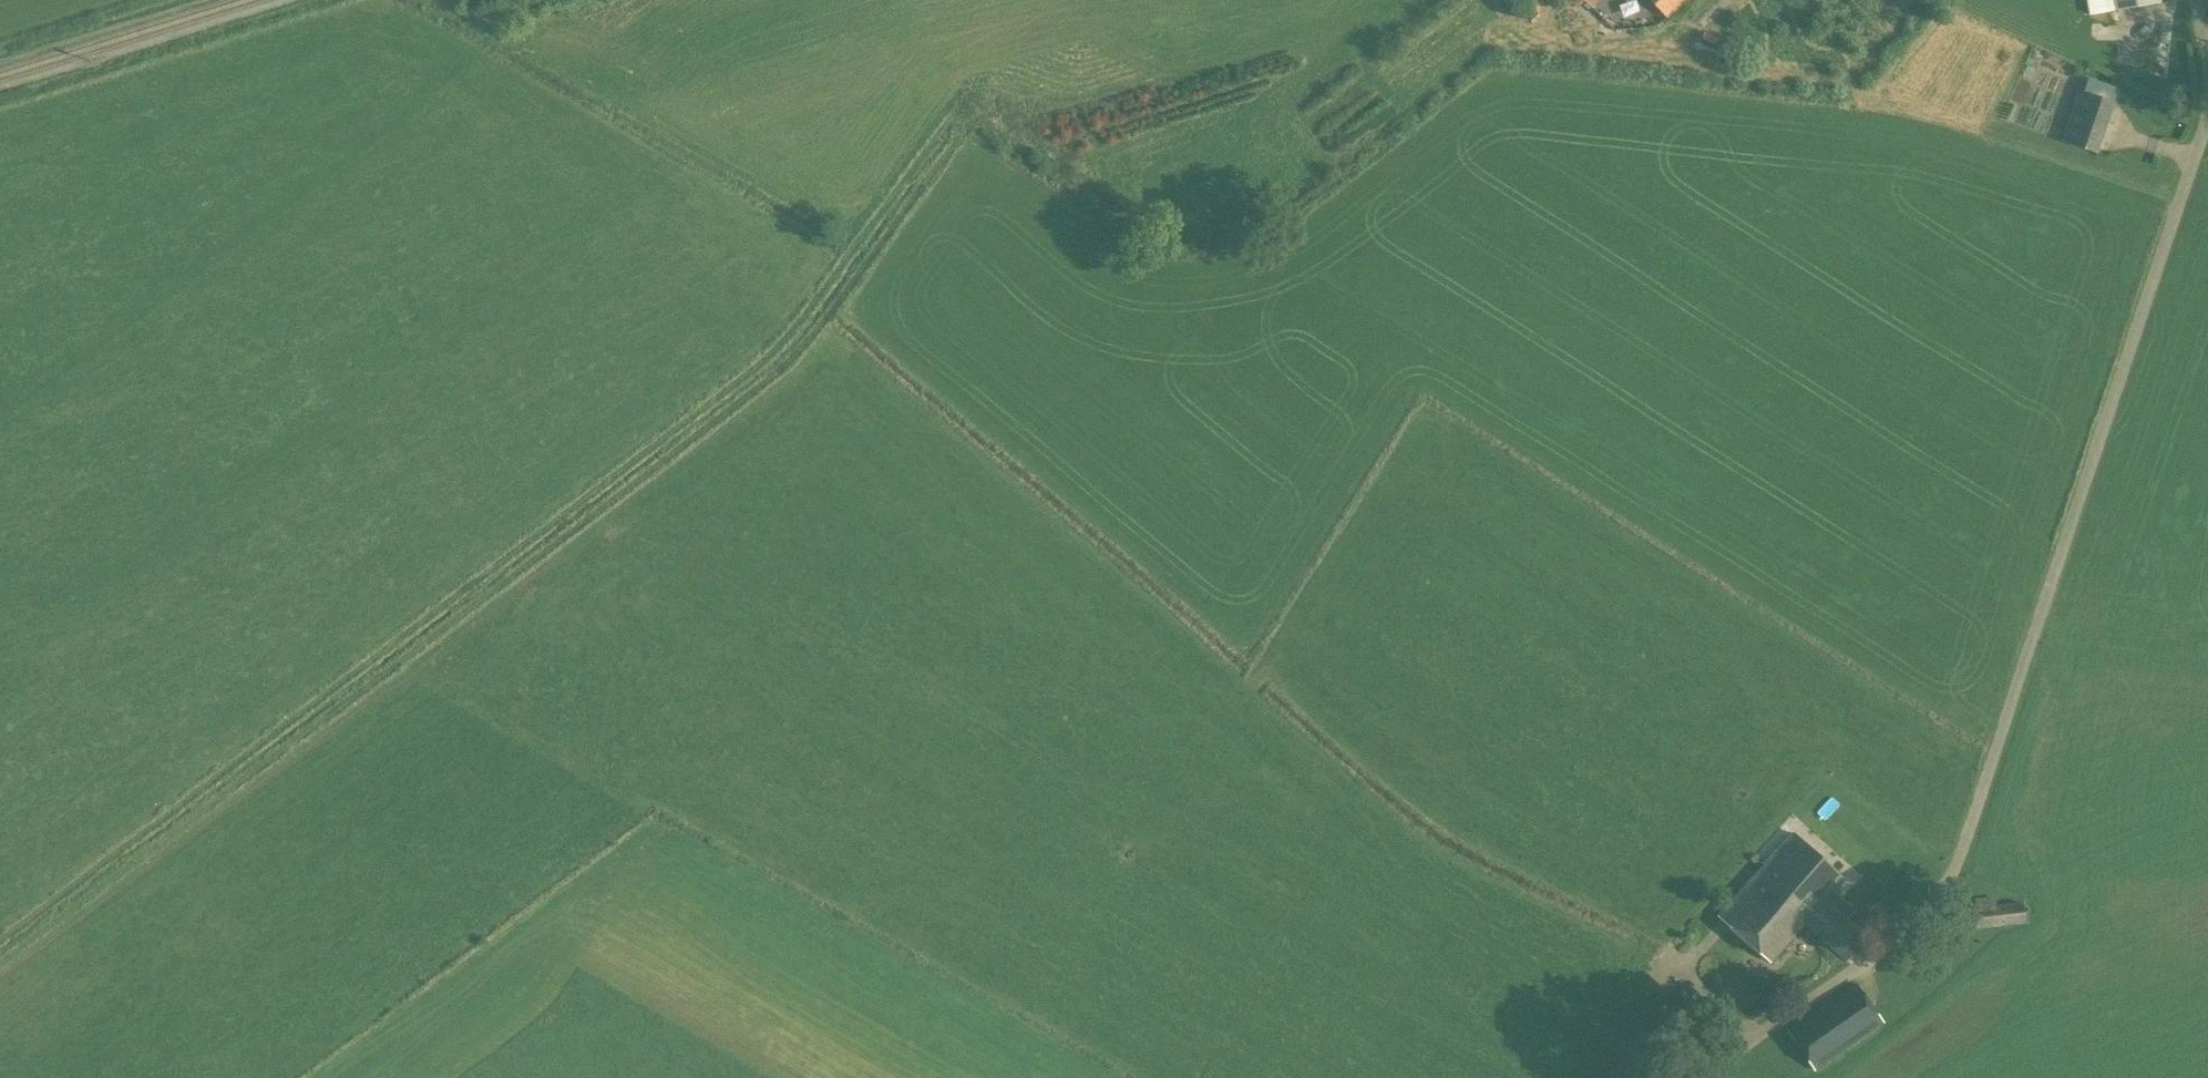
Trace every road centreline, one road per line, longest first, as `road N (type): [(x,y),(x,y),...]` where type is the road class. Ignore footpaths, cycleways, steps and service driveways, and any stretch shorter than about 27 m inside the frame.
road 1 (unclassified): [(1689,1077),(1864,959),(1941,868),(1977,804),(2207,122)]

